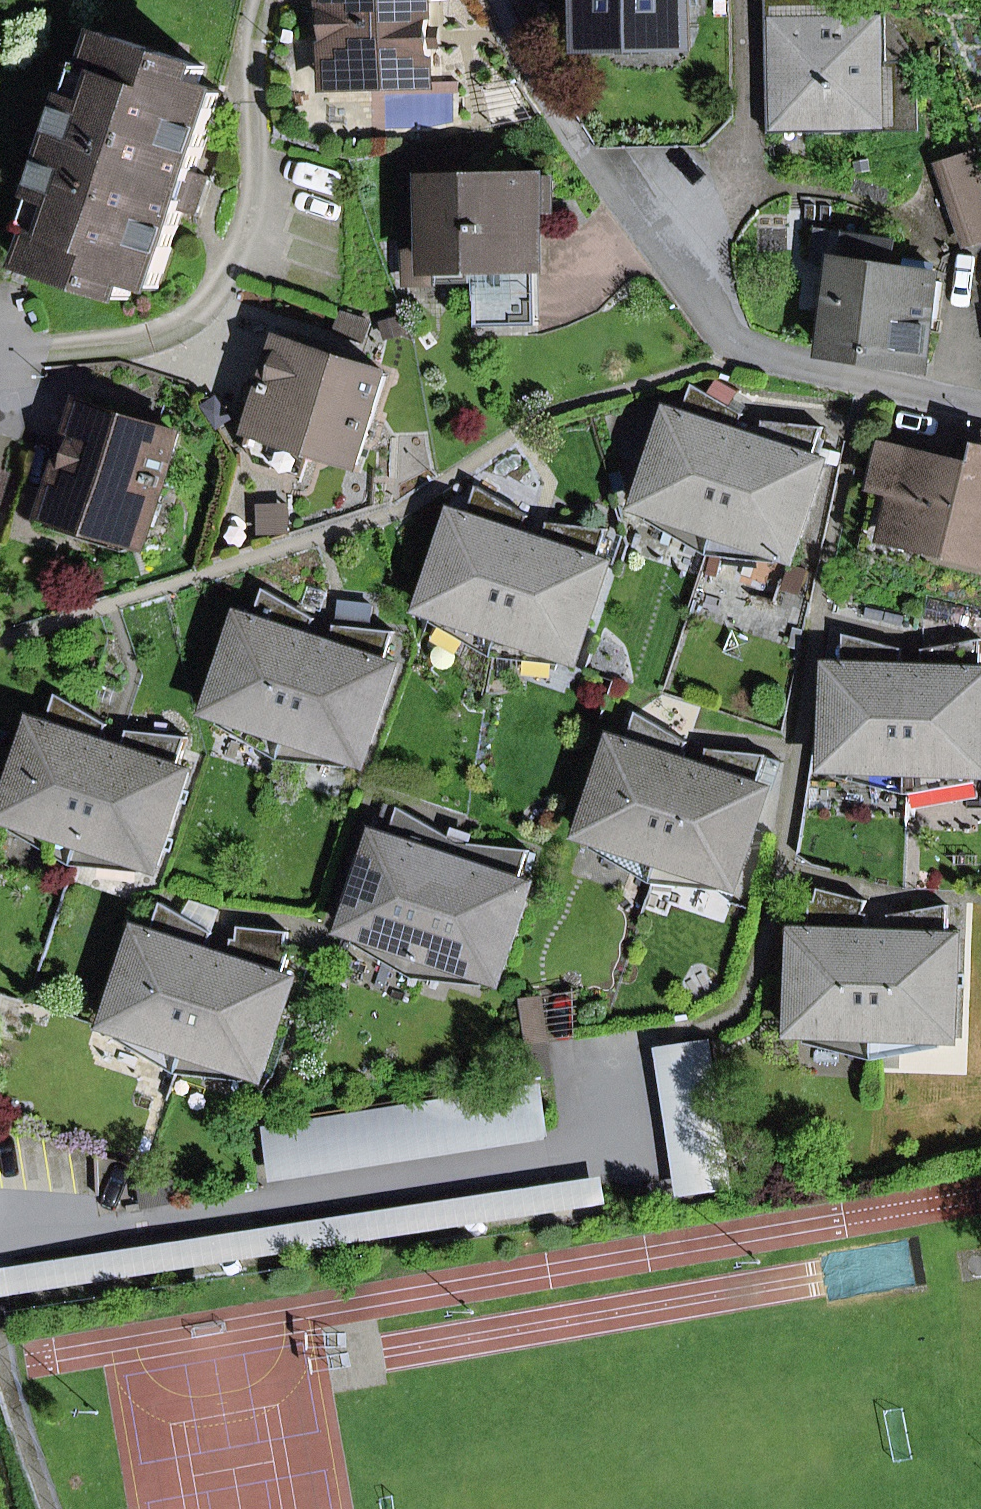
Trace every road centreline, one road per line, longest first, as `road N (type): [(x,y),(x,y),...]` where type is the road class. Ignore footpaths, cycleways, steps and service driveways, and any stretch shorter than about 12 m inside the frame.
road 1 (residential): [(980,404),(864,380),(727,340),(587,158)]

